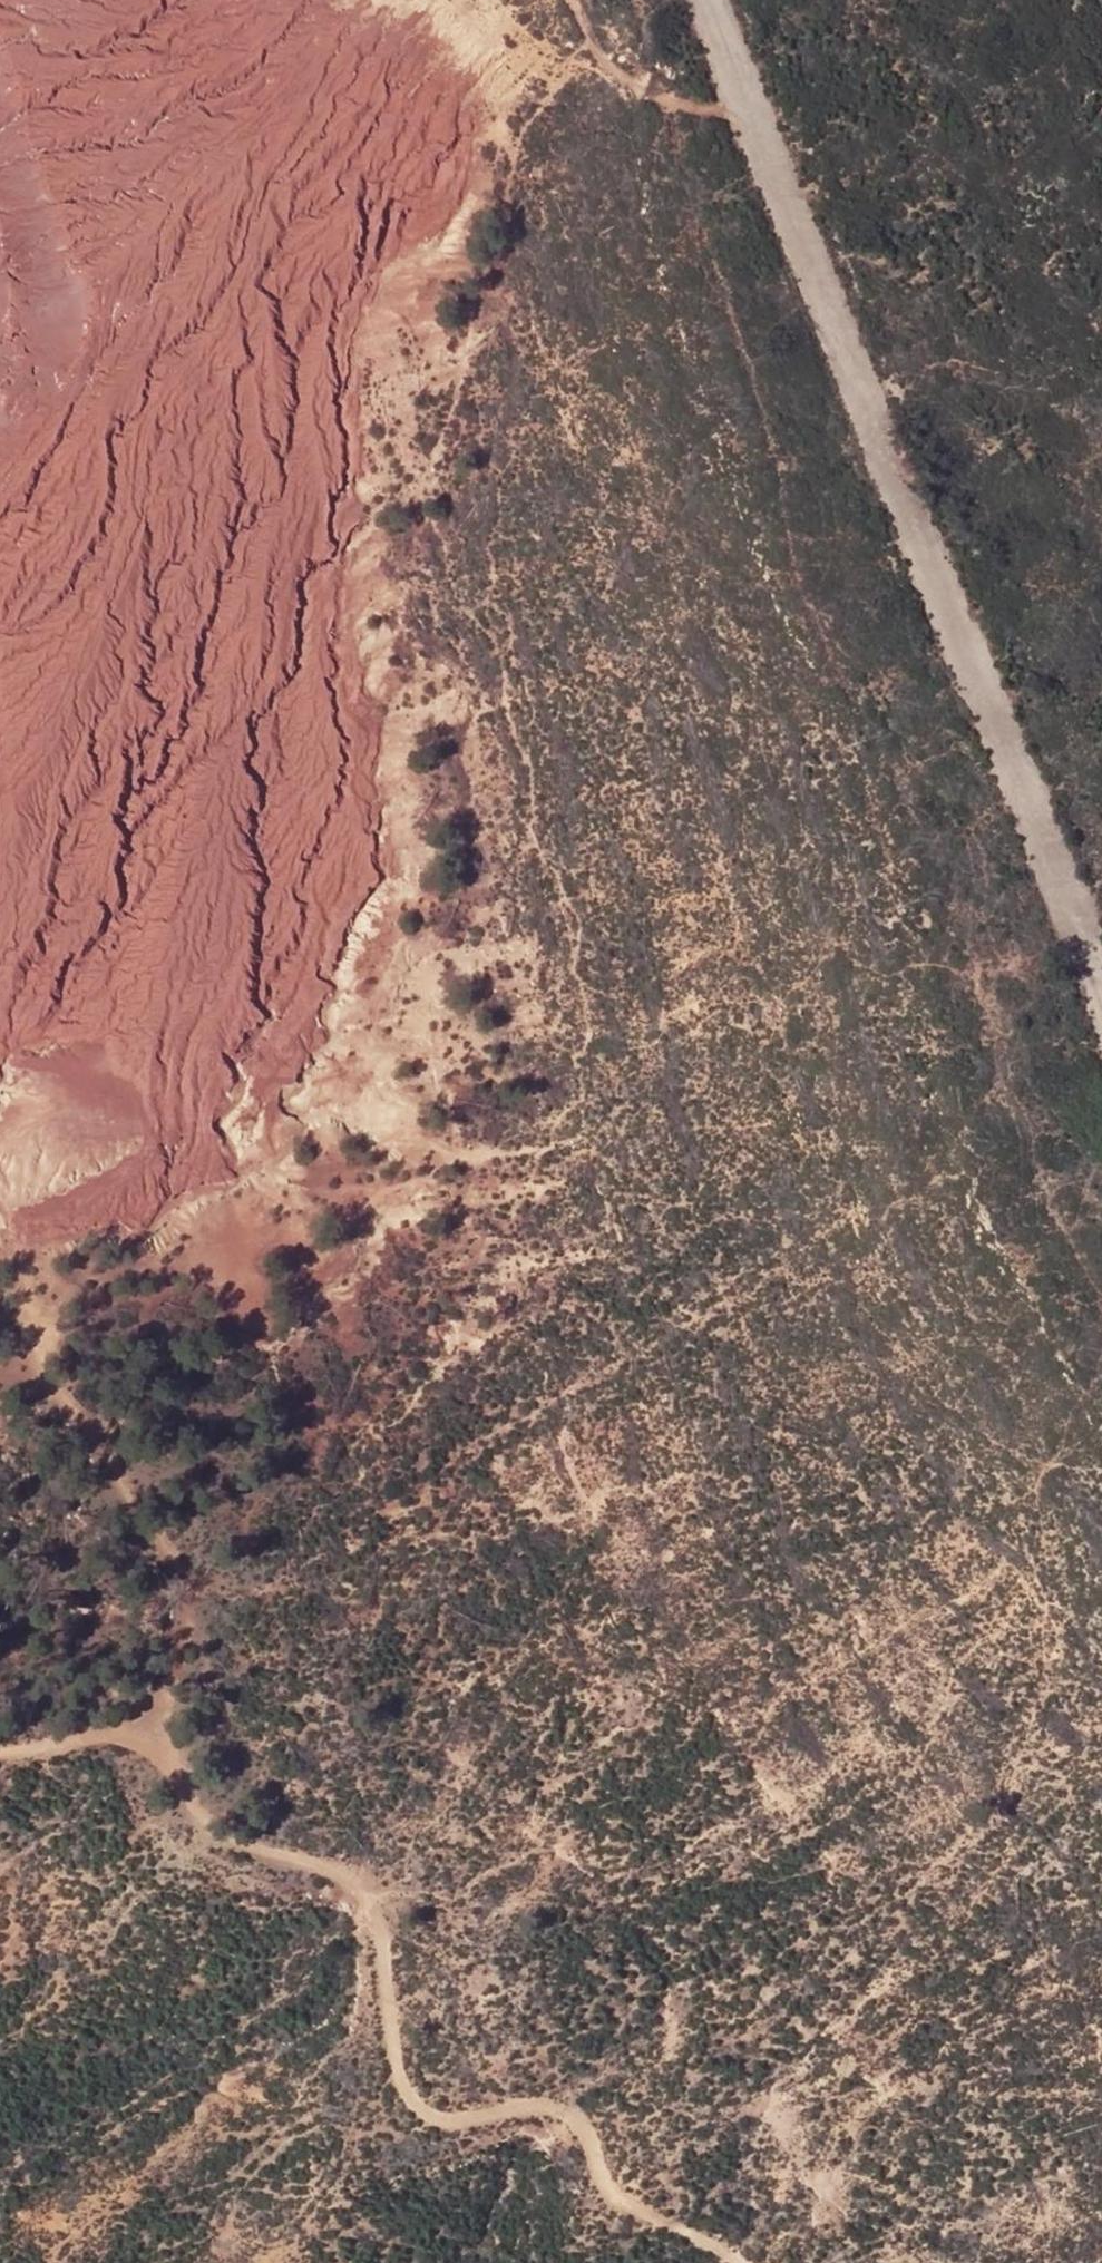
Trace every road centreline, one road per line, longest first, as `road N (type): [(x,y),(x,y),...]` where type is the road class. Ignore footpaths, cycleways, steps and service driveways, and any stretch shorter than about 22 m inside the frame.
road 1 (track): [(705,0),(1101,990)]
road 2 (track): [(142,1739),(171,1764),(221,1844),(286,1853),(338,1876),(373,1914),(391,1972),(392,2067),(424,2107),(486,2117),(556,2108),(592,2135),(604,2178),(641,2212),(742,2262)]
road 3 (track): [(0,1750),(142,1739)]

